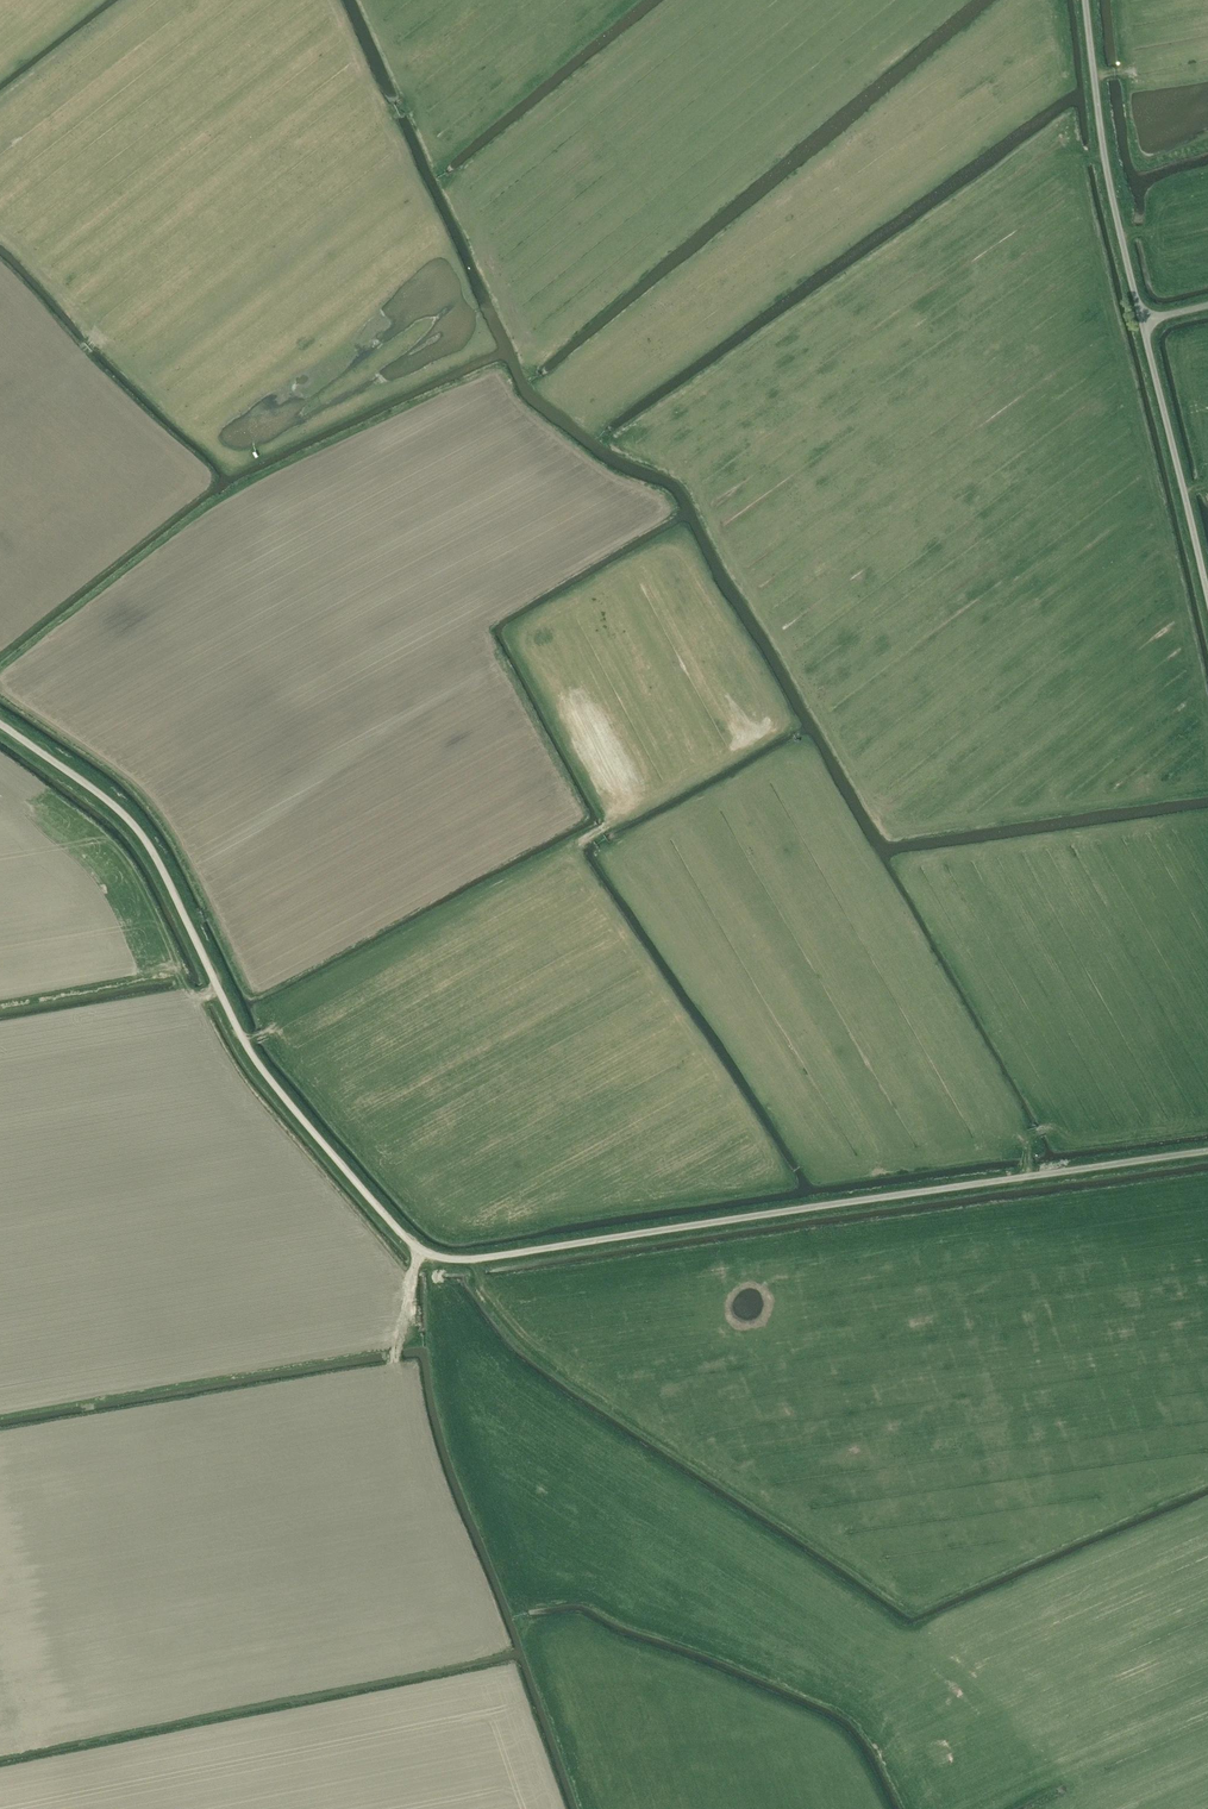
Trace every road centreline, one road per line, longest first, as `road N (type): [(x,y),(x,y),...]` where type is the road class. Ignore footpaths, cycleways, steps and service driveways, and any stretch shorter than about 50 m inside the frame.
road 1 (unclassified): [(1207,1150),(439,1257),(407,1238),(257,1062),(137,828),(0,723)]
road 2 (unclassified): [(1141,321),(1107,168),(1085,0)]
road 3 (unclassified): [(1207,597),(1141,321)]

